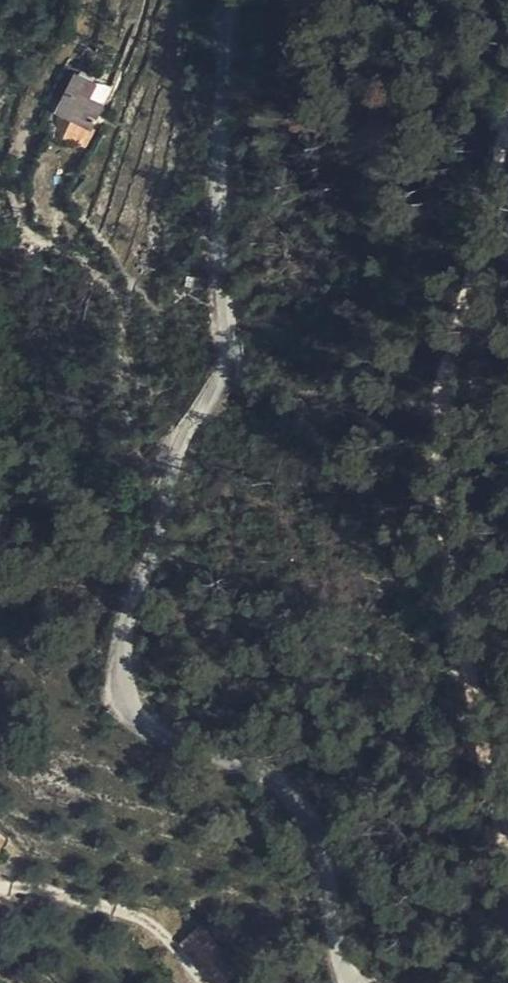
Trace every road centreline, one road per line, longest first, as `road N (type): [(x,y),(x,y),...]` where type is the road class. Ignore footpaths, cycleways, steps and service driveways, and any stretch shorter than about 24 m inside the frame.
road 1 (unclassified): [(351,982),(325,852),(293,795),(233,758),(139,724),(120,694),(121,622),(175,453),(222,378),(231,342),(220,276),(222,0)]
road 2 (track): [(507,144),(468,288),(437,458),(469,664),(507,809)]

